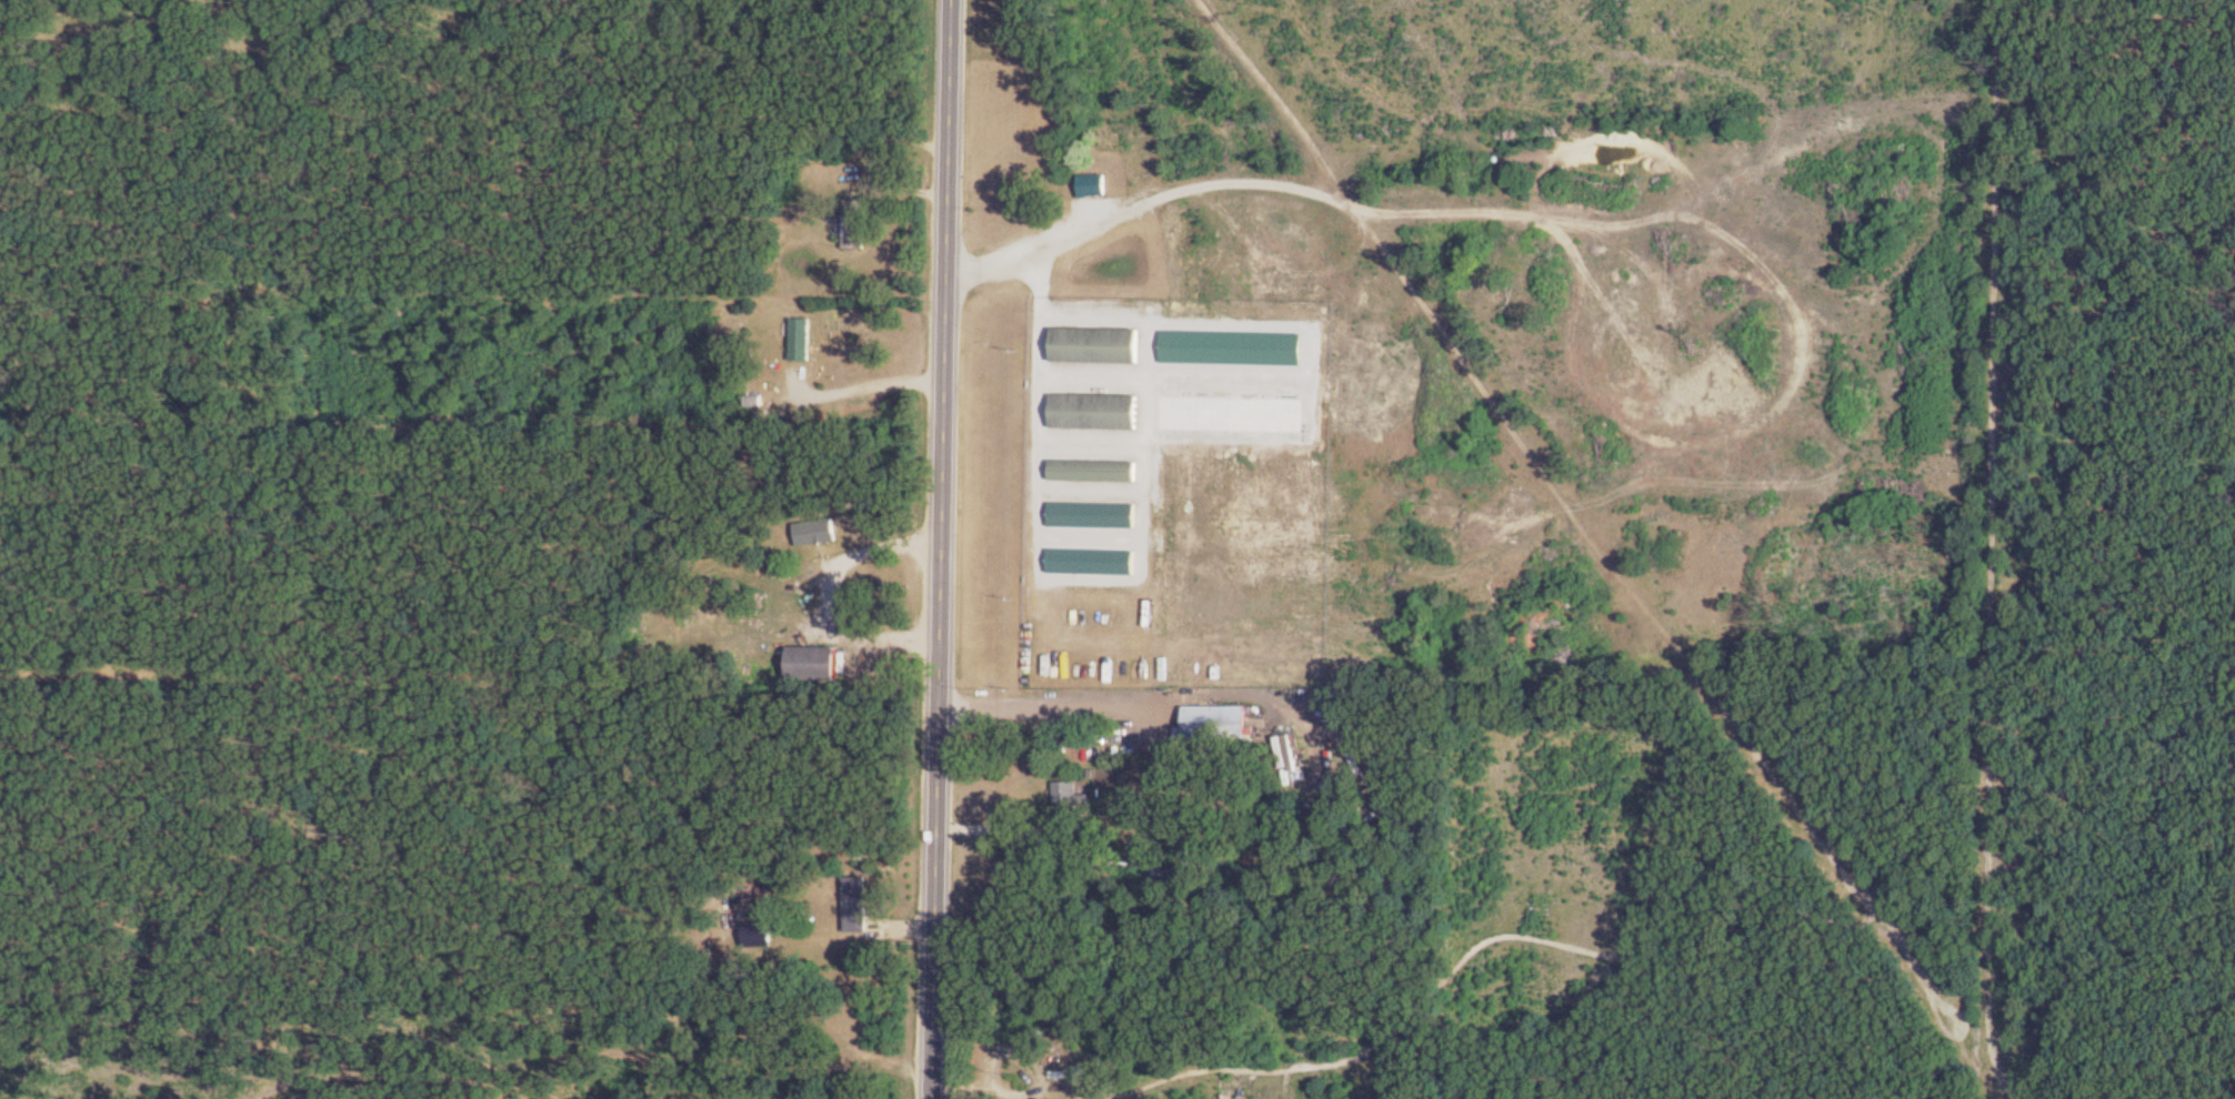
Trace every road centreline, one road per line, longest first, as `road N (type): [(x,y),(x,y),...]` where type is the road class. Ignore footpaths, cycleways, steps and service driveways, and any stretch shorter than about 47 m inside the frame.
road 1 (residential): [(1226,0),(1985,1058),(2001,424),(1994,0)]
road 2 (tertiary): [(936,1098),(955,0)]

